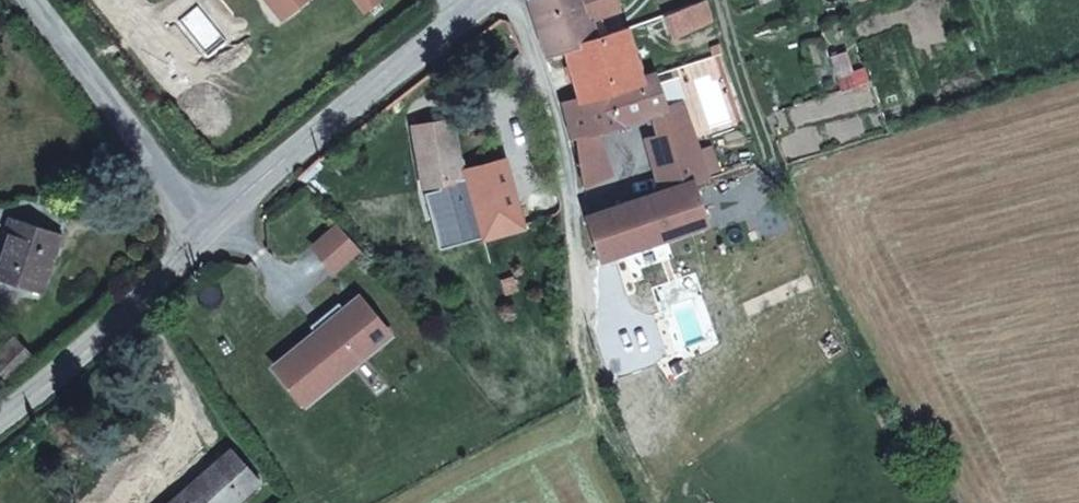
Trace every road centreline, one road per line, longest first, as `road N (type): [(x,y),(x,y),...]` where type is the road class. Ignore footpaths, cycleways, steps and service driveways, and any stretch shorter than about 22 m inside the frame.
road 1 (unclassified): [(211,232),(451,15)]
road 2 (unclassified): [(35,0),(211,232)]
road 3 (residential): [(513,0),(561,146),(579,280)]
road 4 (unclassified): [(0,420),(211,232)]

